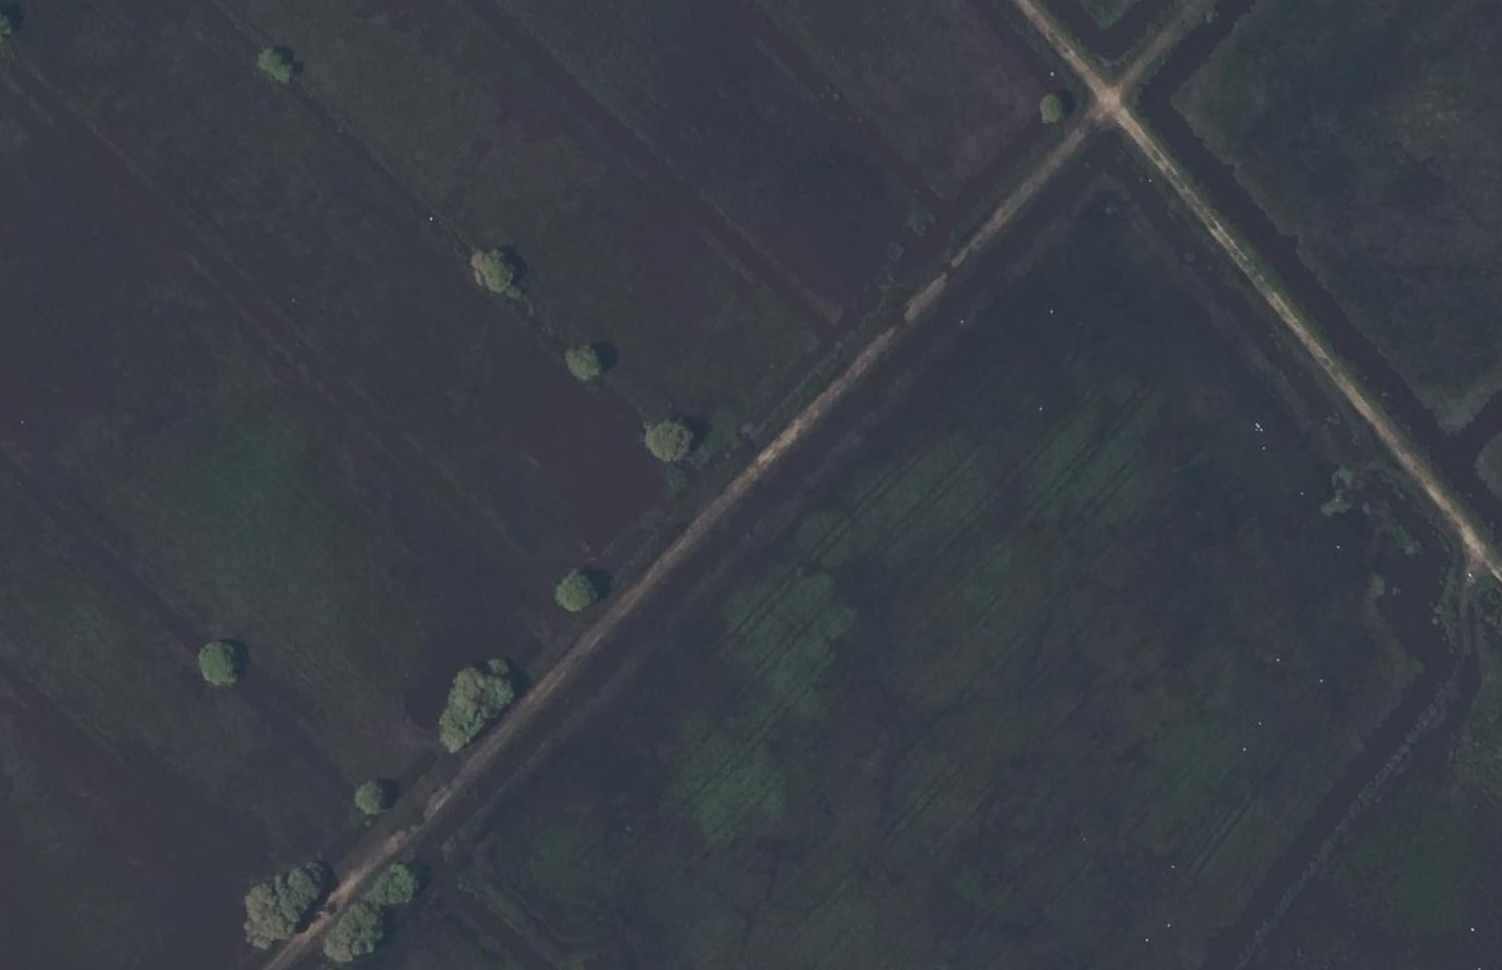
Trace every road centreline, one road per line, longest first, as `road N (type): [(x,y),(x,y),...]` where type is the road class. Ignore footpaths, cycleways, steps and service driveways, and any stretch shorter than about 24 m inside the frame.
road 1 (track): [(1197,0),(961,260),(276,969)]
road 2 (track): [(1025,0),(1501,561)]

